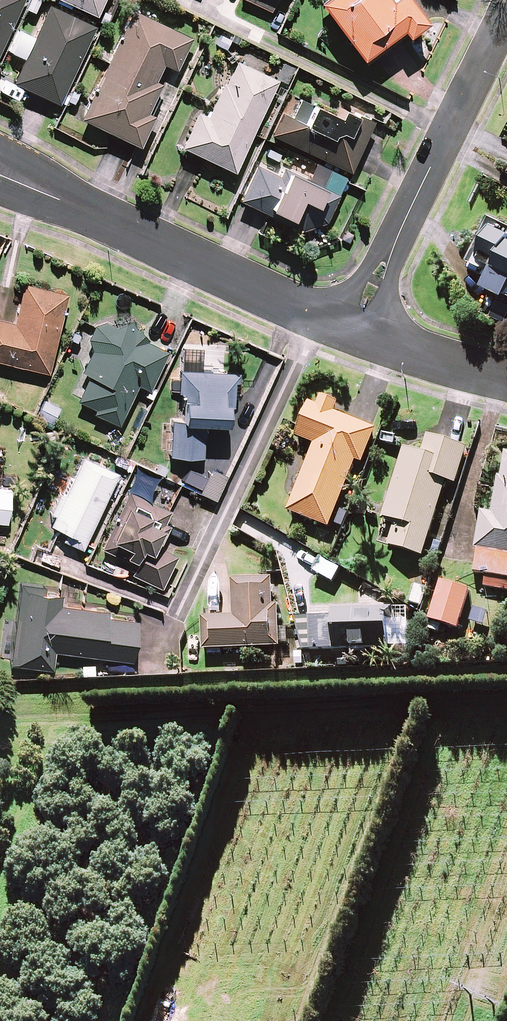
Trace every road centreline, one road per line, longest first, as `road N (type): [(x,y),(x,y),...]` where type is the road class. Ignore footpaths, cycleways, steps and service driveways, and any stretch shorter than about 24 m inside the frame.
road 1 (residential): [(0,168),(201,268),(355,334)]
road 2 (residential): [(506,24),(355,334)]
road 3 (residential): [(355,334),(506,380)]

